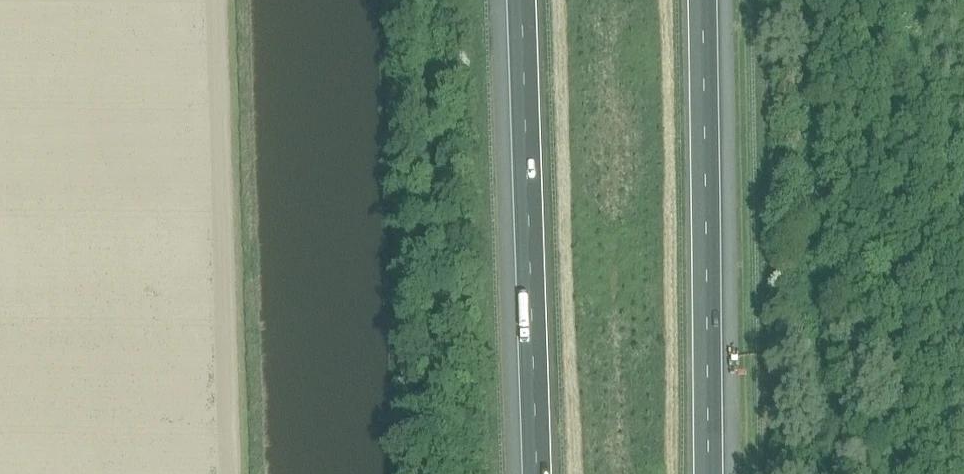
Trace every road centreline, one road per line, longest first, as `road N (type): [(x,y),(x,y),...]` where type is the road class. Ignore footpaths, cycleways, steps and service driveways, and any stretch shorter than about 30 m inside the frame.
road 1 (motorway): [(520,0),(535,473)]
road 2 (motorway): [(707,473),(701,0)]

